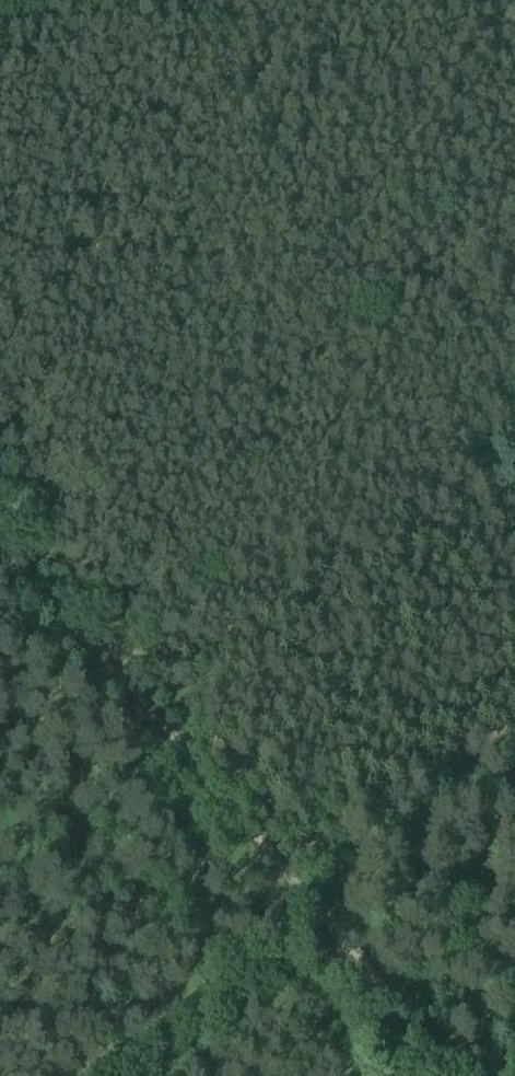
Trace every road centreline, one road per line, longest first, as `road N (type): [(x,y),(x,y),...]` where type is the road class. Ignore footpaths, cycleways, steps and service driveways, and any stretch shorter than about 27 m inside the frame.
road 1 (track): [(0,546),(330,923),(450,1075)]
road 2 (track): [(103,663),(304,547),(514,438)]
road 3 (track): [(90,1075),(310,903)]
road 4 (track): [(514,727),(422,777),(385,808),(305,845),(285,876)]

